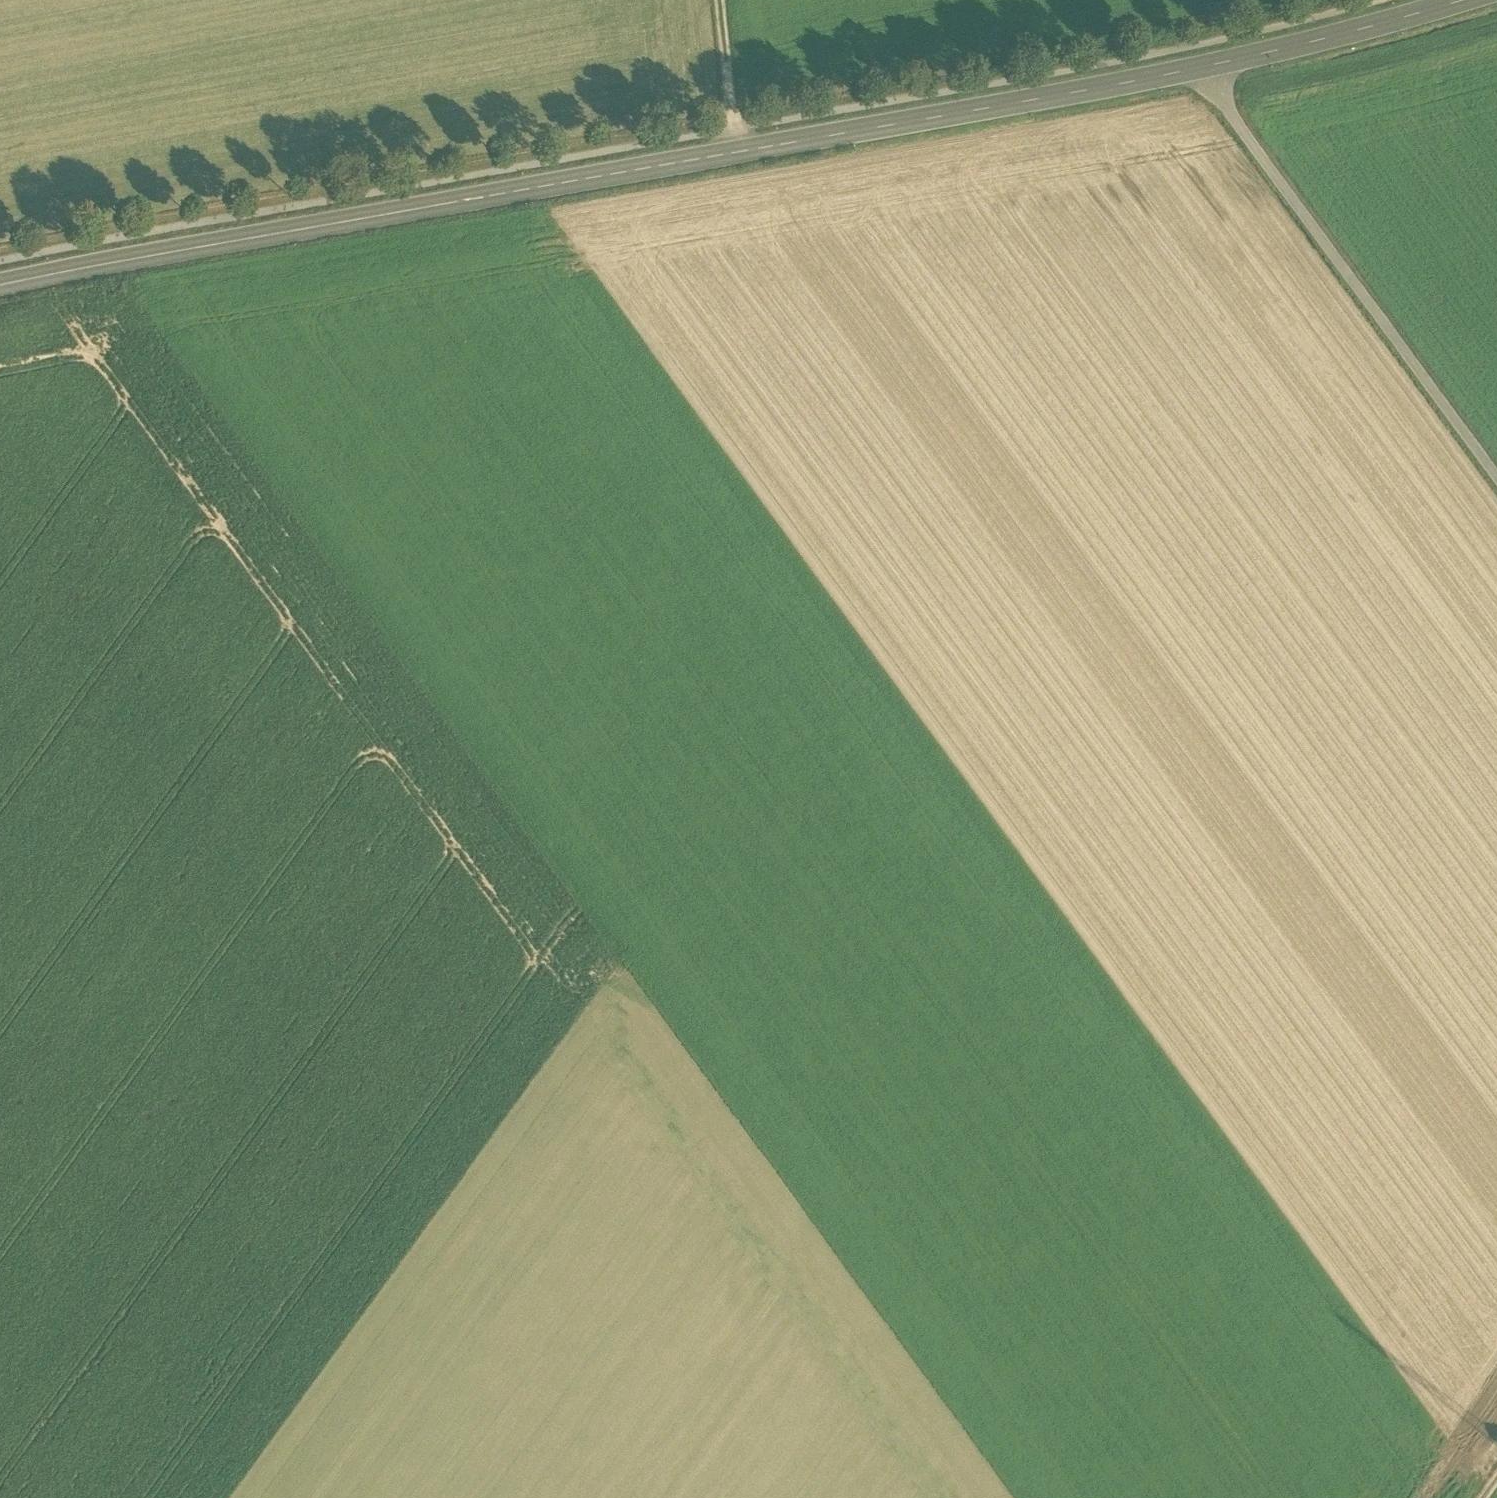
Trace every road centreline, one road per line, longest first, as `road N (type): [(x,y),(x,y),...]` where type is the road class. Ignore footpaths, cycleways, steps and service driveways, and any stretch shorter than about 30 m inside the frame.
road 1 (secondary): [(0,287),(1198,68),(1409,22),(1472,0)]
road 2 (track): [(1496,480),(1186,46)]
road 3 (track): [(718,0),(742,152)]

